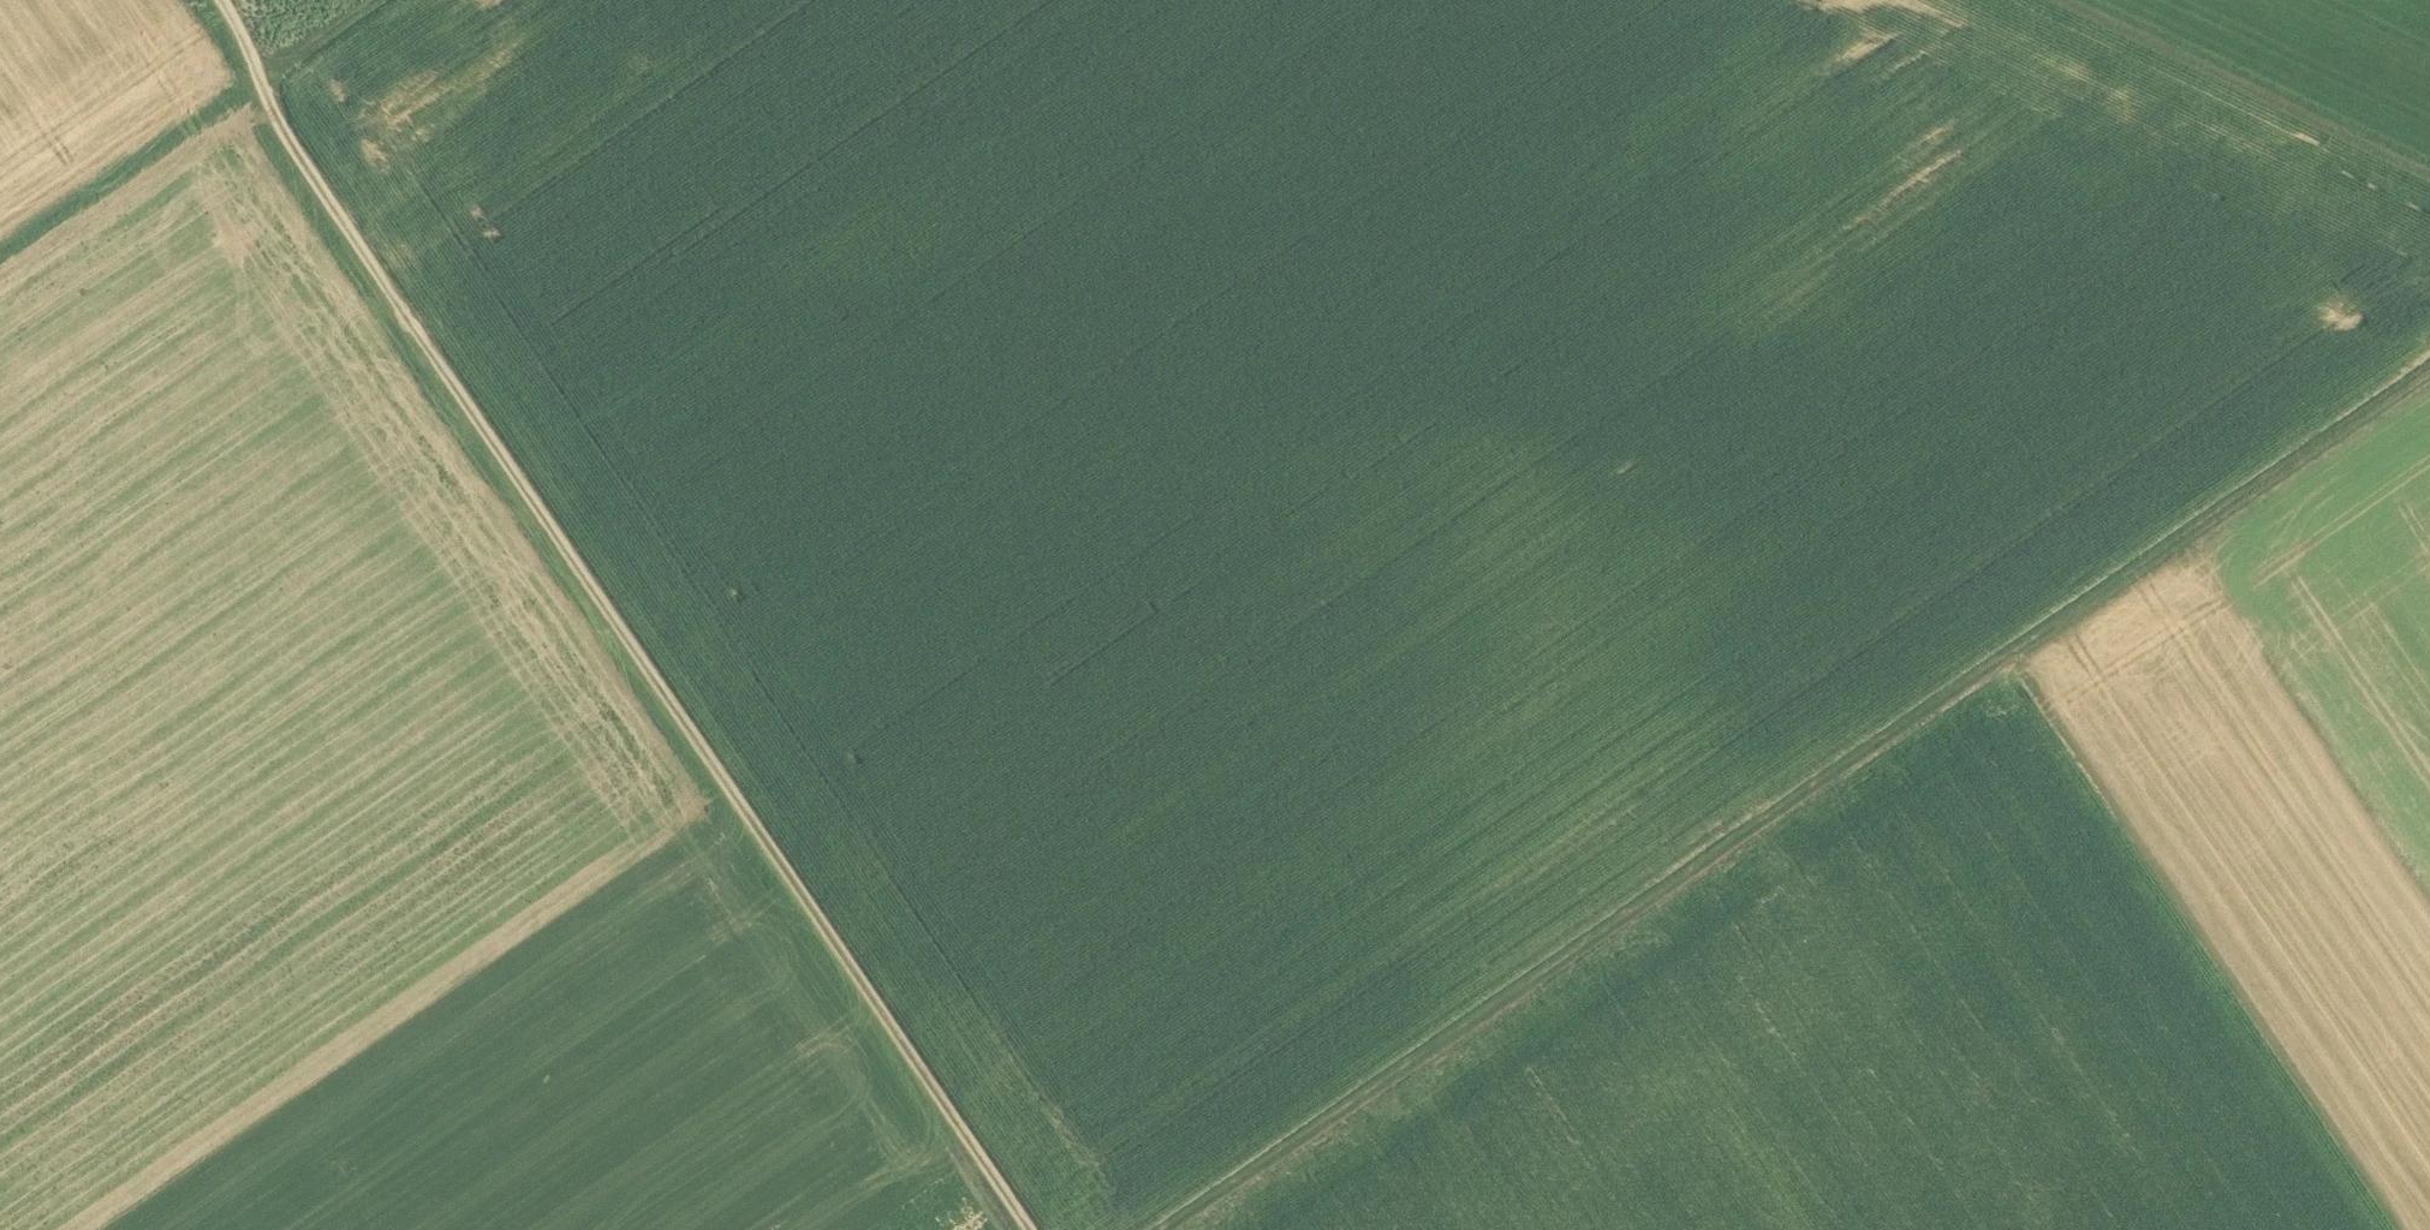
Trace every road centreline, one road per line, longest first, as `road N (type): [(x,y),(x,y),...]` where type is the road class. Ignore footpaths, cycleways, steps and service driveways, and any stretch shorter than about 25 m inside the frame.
road 1 (track): [(1170,1229),(2429,367)]
road 2 (track): [(1030,1229),(271,116),(266,79),(223,0)]
road 3 (track): [(2057,0),(2429,178)]
road 4 (track): [(266,79),(0,260)]
road 5 (track): [(266,79),(382,0)]

